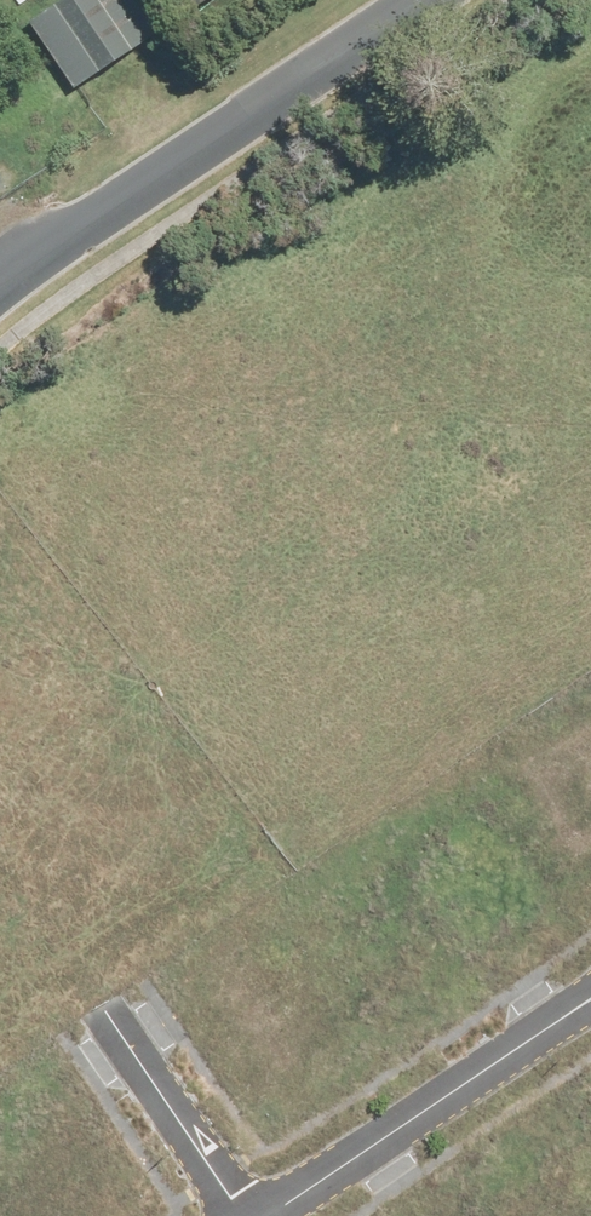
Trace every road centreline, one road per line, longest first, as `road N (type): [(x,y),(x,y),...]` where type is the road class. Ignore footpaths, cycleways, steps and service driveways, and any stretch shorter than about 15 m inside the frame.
road 1 (residential): [(0,286),(426,0)]
road 2 (residential): [(590,990),(246,1215)]
road 3 (residential): [(243,1215),(97,990)]
road 4 (unknown): [(66,236),(0,122)]

